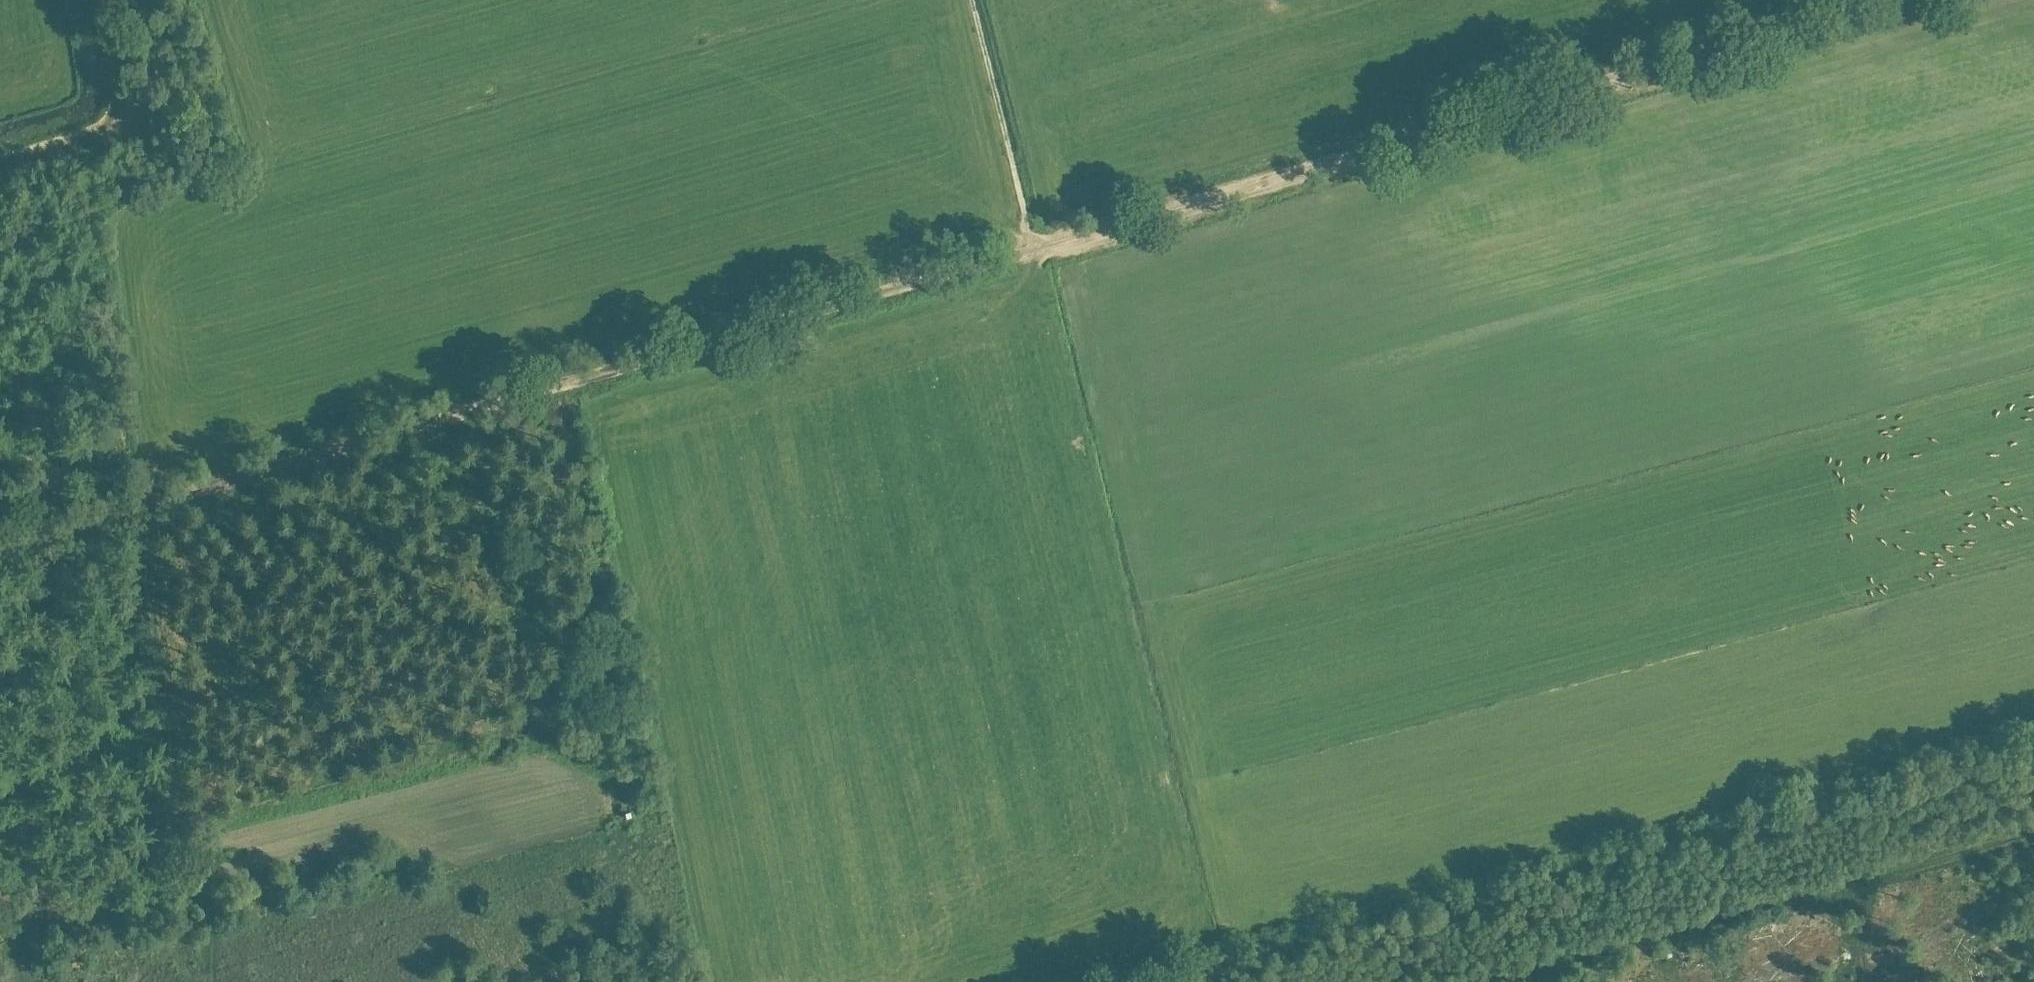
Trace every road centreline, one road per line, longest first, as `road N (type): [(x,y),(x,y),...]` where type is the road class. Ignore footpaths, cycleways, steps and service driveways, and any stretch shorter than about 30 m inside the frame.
road 1 (track): [(1888,0),(0,548)]
road 2 (track): [(972,0),(1037,250)]
road 3 (track): [(106,0),(119,115),(102,134),(0,170)]

